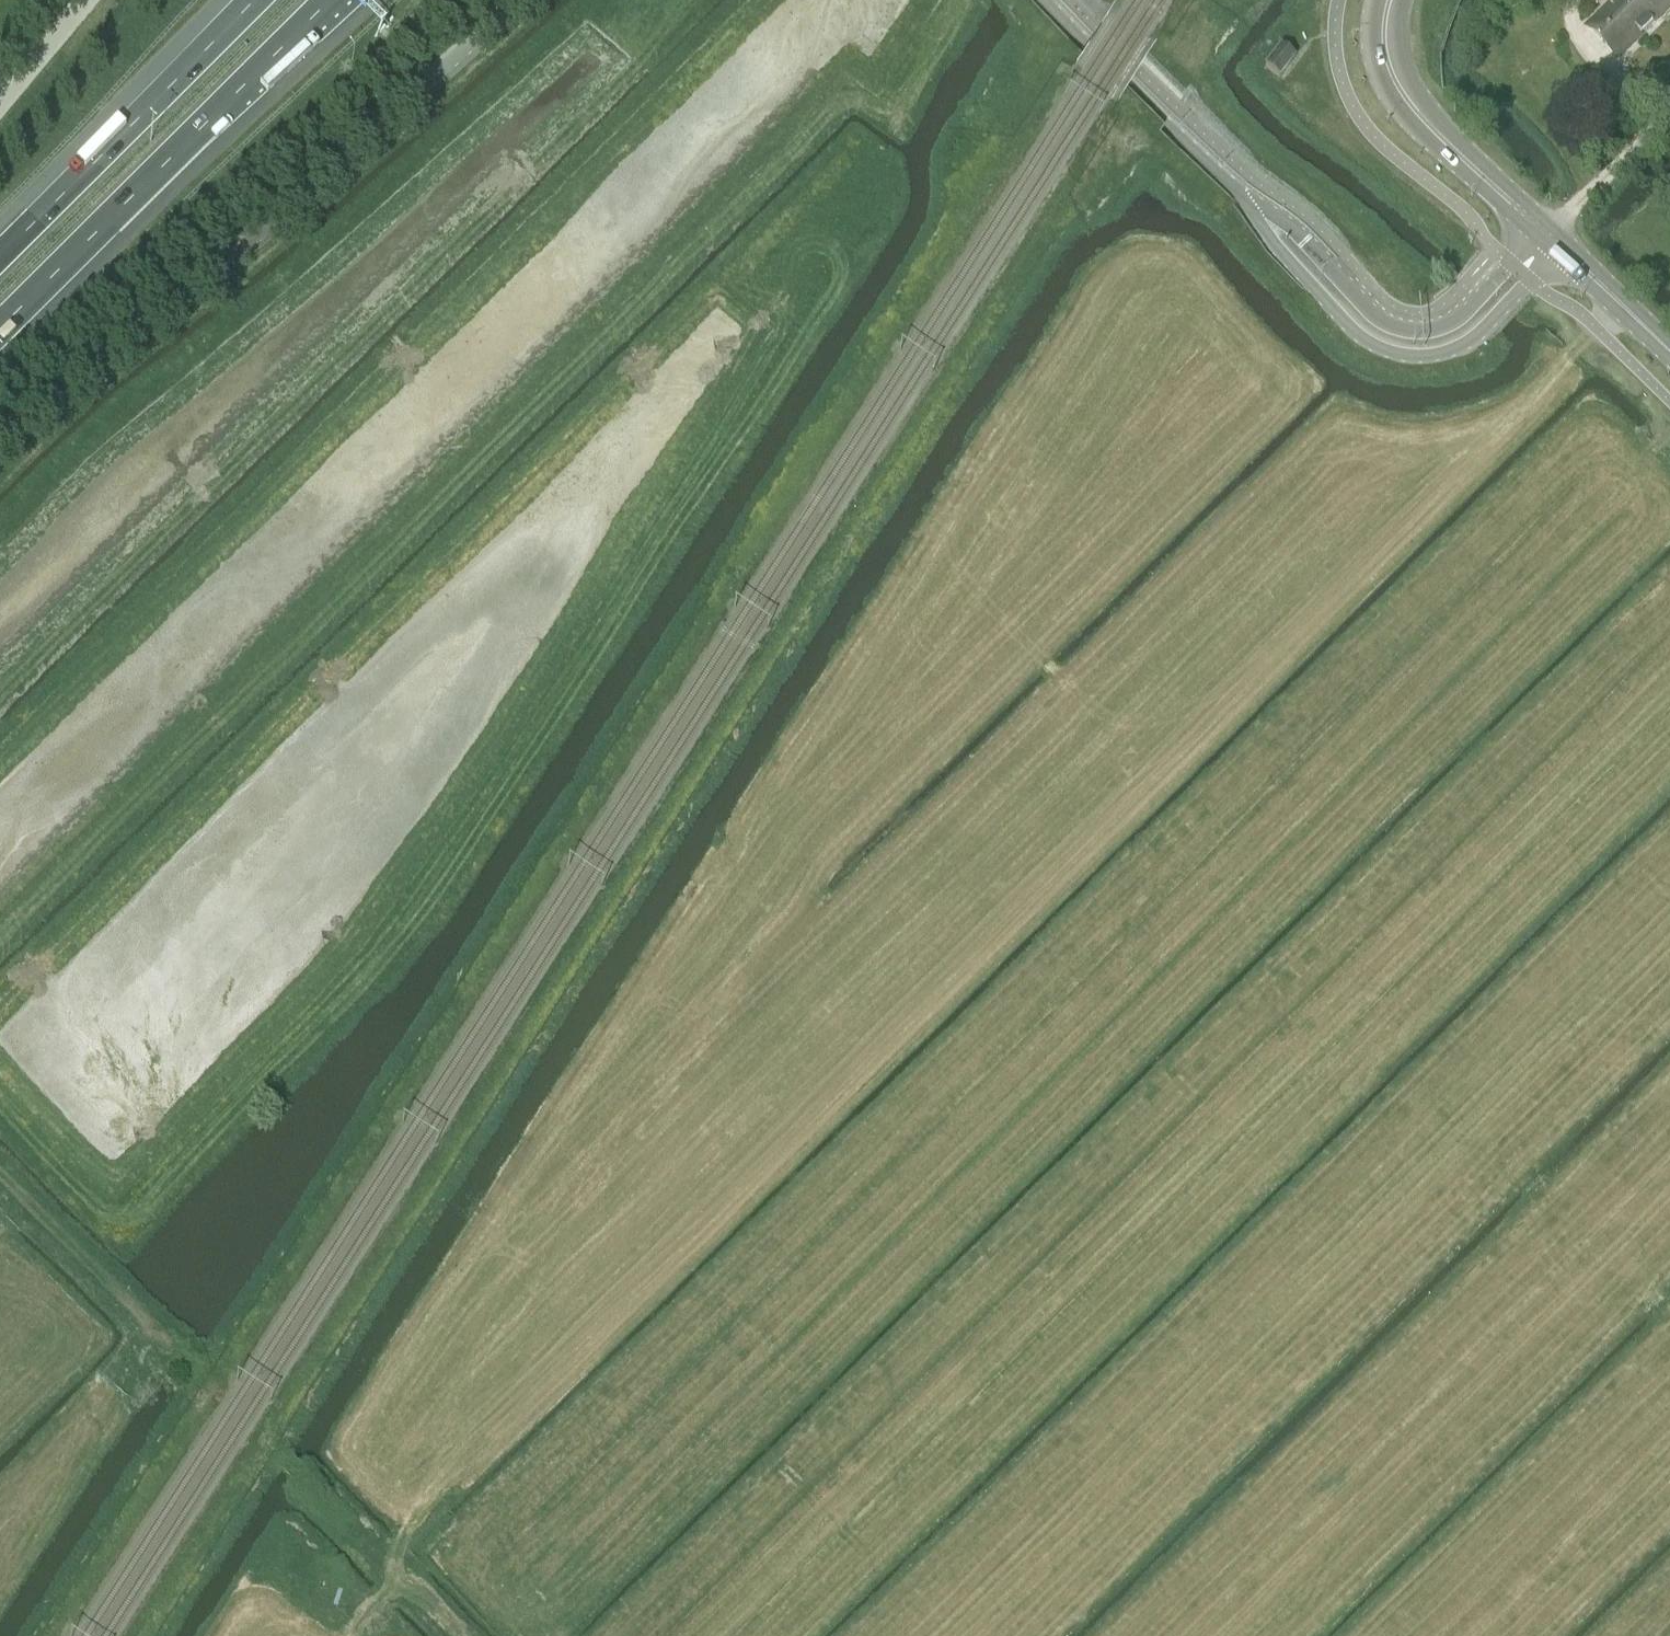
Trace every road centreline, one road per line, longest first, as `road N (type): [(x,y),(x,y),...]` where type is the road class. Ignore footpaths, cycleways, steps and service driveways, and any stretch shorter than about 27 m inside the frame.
road 1 (unclassified): [(0,442),(261,233),(519,0)]
road 2 (motorway): [(0,327),(328,0)]
road 3 (tertiary): [(1250,203),(1347,325),(1369,343),(1410,356),(1478,340),(1529,282),(1549,237)]
road 4 (tertiary): [(1549,237),(1457,322),(1402,331),(1366,308),(1306,238),(1250,203)]
road 5 (motorway): [(252,0),(0,254)]
road 6 (track): [(205,1382),(0,1176)]
road 7 (tertiary): [(1047,0),(1250,203)]
road 8 (track): [(460,1635),(275,1450)]
road 9 (tertiary): [(1377,0),(1373,53),(1394,103),(1482,177)]
road 10 (tertiary): [(1482,177),(1405,72),(1403,0)]
road 11 (tertiary): [(1669,352),(1549,237)]
road 12 (unclassified): [(0,99),(83,0)]

